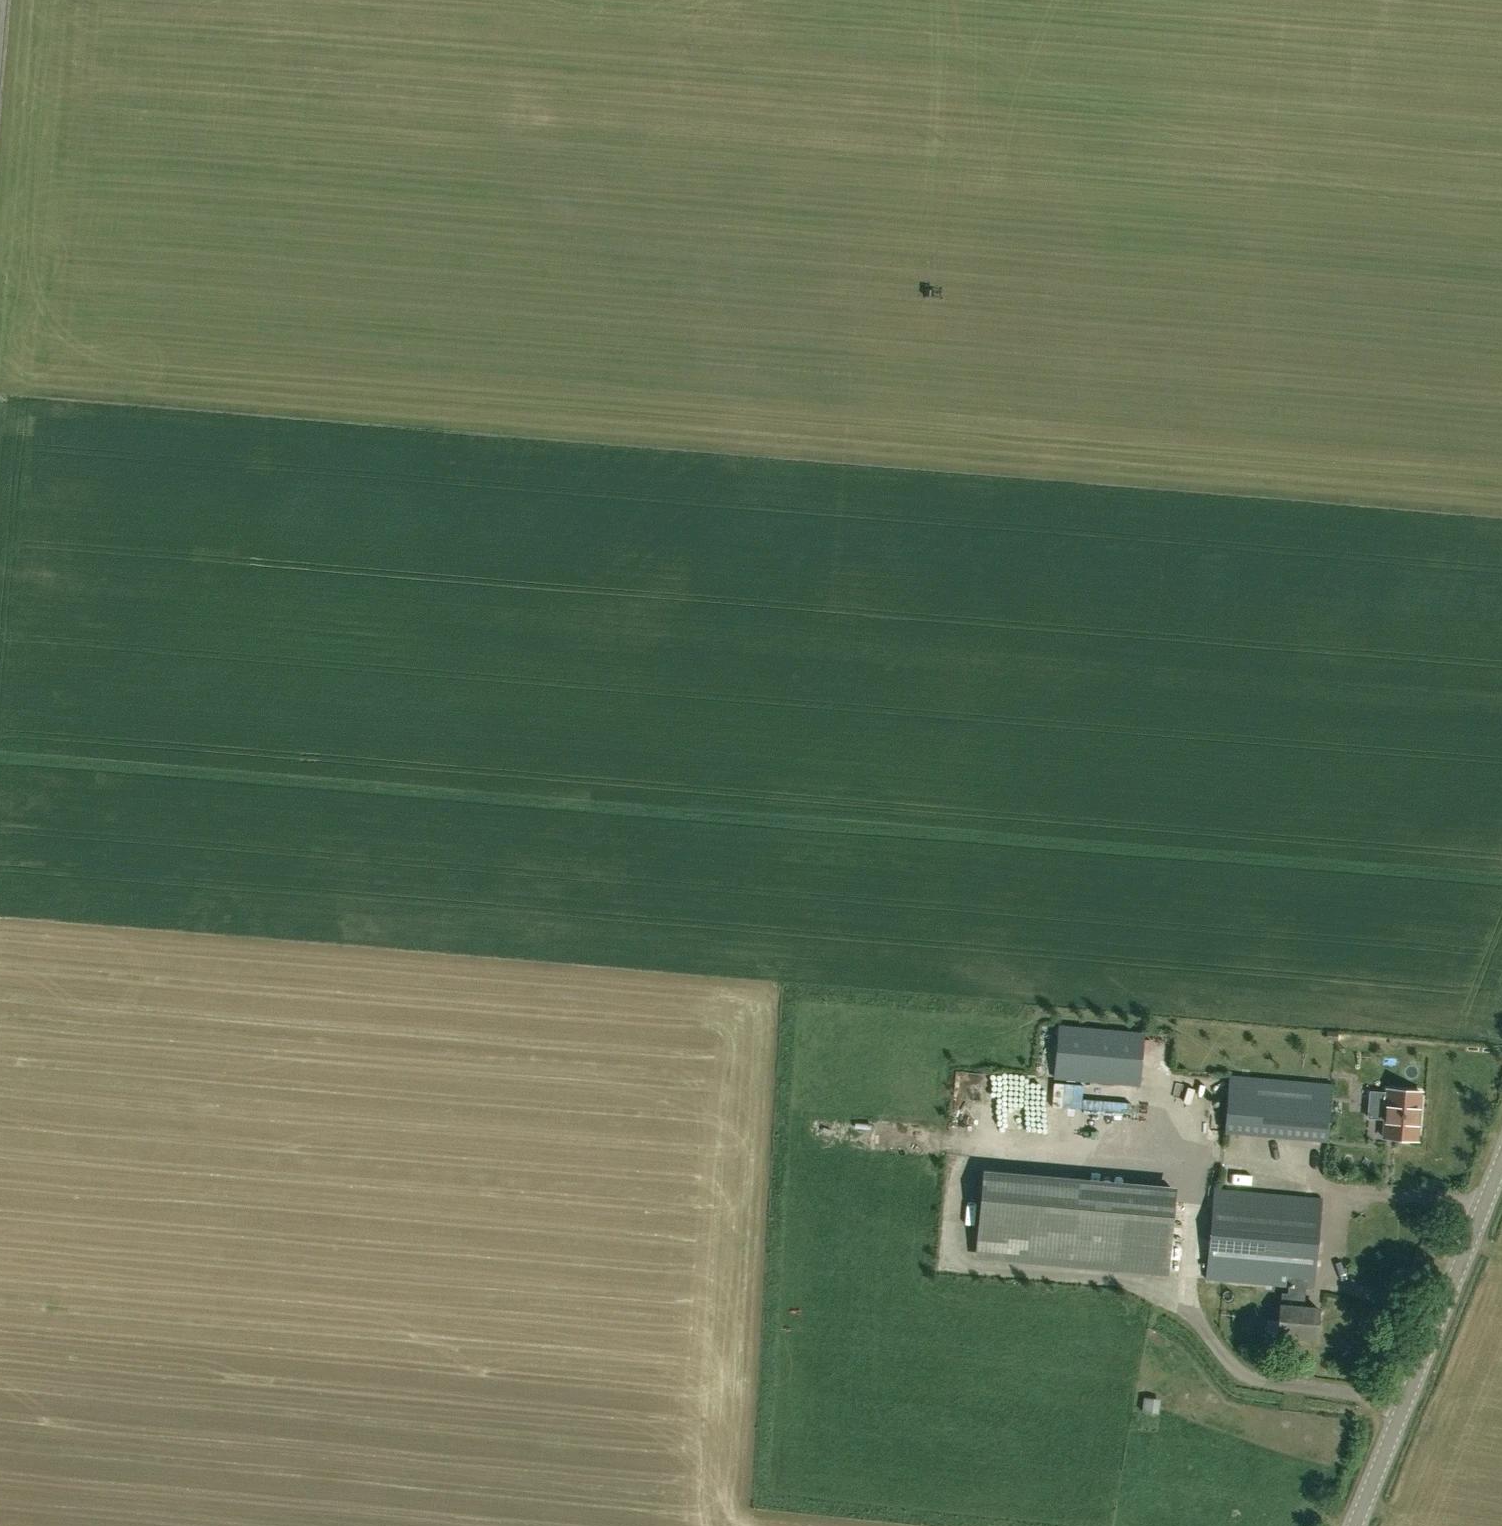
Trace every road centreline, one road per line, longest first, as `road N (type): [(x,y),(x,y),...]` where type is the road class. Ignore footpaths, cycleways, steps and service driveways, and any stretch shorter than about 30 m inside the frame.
road 1 (unclassified): [(1355,1525),(1501,1160)]

